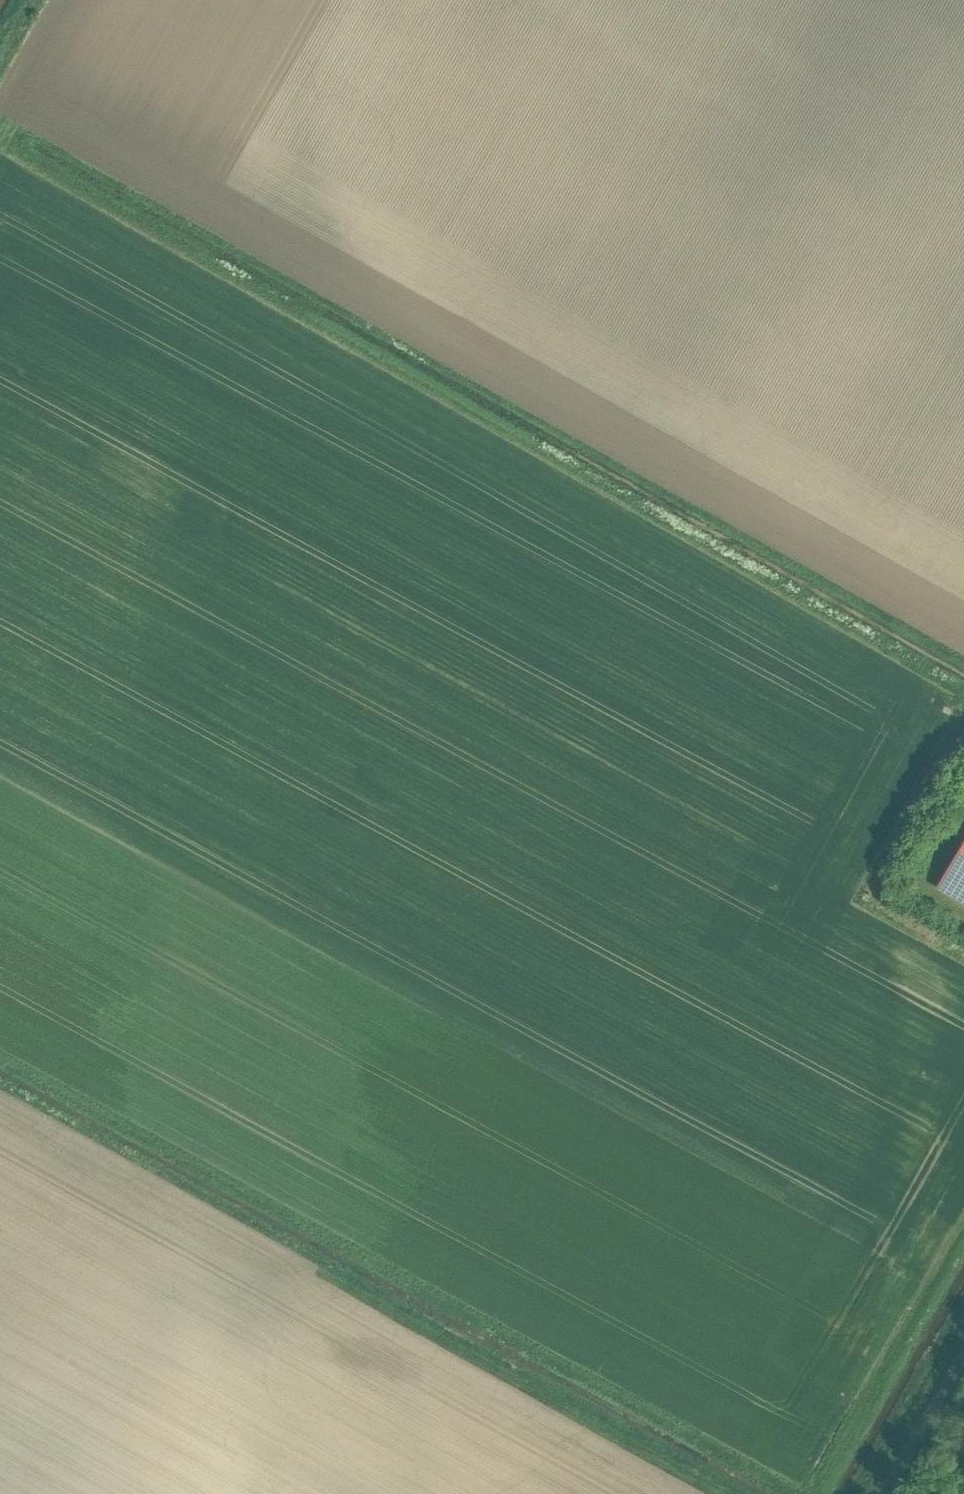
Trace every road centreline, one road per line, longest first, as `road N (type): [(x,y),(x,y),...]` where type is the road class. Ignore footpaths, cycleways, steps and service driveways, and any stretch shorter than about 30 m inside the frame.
road 1 (residential): [(963,1358),(886,1493)]

